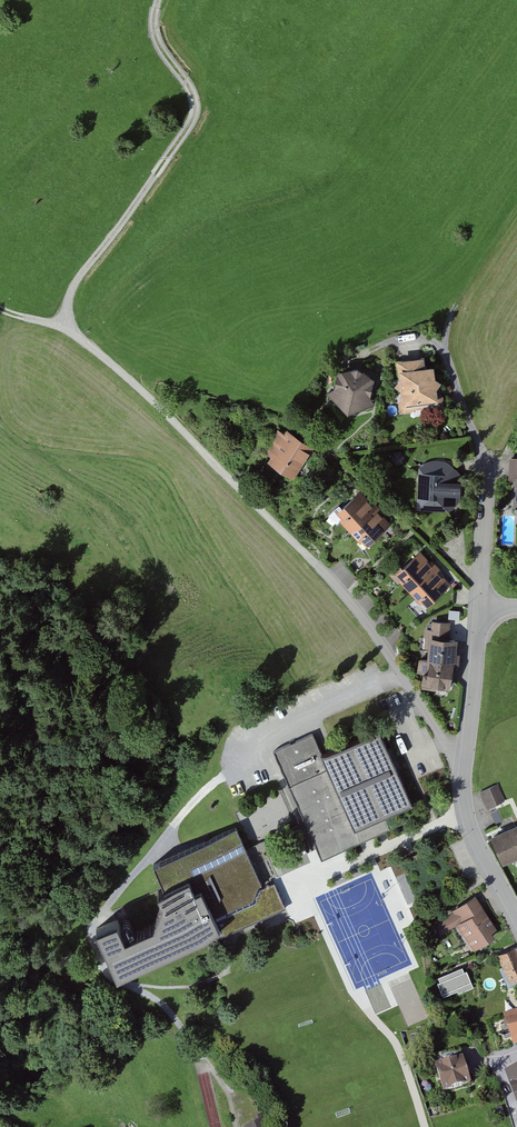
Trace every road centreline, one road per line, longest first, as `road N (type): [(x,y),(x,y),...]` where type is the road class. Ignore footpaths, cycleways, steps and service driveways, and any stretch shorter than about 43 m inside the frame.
road 1 (track): [(316,564),(67,322),(73,288),(195,111),(194,95),(154,29),(158,0)]
road 2 (residential): [(480,608),(464,792),(474,835),(516,916)]
road 3 (track): [(516,217),(452,315),(444,342),(454,366)]
road 4 (residential): [(486,468),(480,608)]

